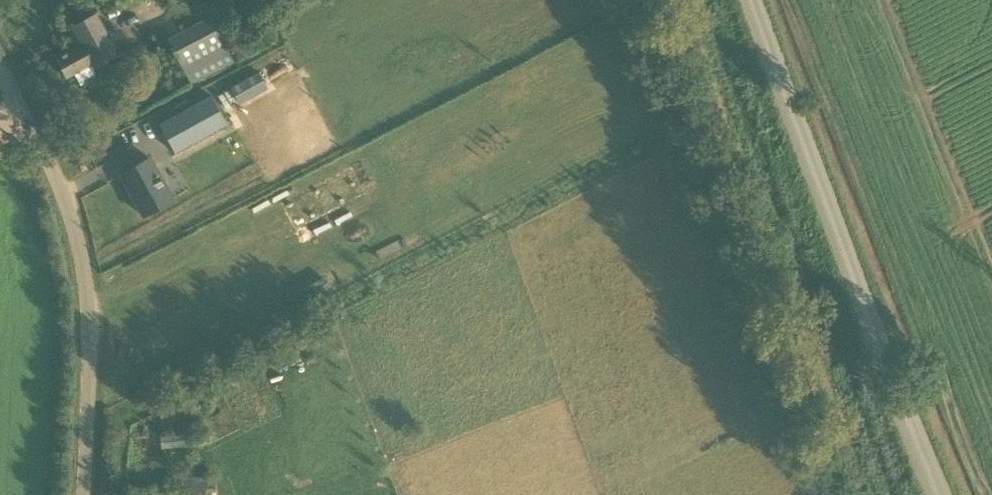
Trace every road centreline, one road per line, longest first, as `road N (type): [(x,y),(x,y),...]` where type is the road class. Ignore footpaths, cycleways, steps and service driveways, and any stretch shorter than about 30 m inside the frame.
road 1 (unclassified): [(946,494),(750,0)]
road 2 (unclassified): [(84,494),(90,340),(83,265),(63,197),(0,72)]

